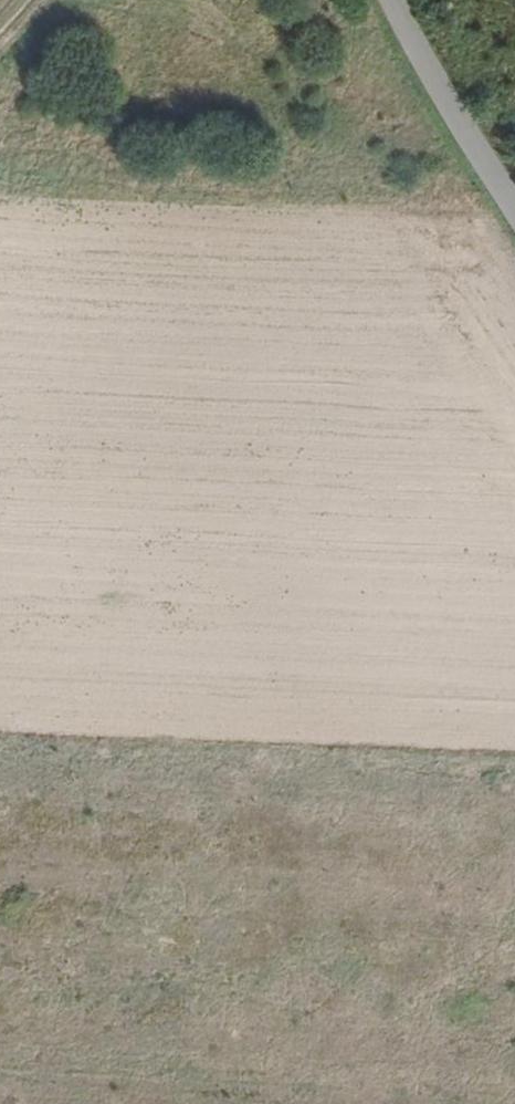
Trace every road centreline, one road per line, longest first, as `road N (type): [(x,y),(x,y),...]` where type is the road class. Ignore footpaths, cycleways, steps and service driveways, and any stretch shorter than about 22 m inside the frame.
road 1 (tertiary): [(514,206),(394,0)]

